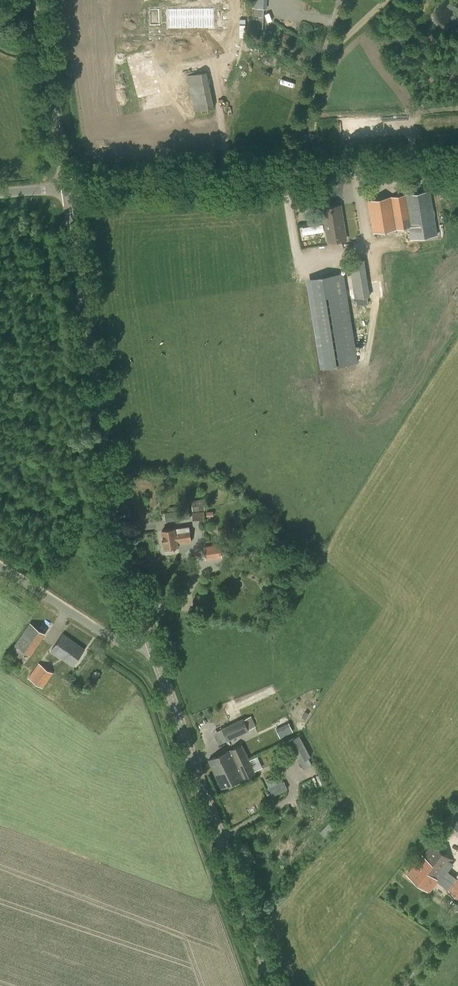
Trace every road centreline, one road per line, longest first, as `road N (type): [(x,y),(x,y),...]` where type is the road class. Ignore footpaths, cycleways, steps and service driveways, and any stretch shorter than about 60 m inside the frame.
road 1 (tertiary): [(165,671),(107,469),(66,186)]
road 2 (unclassified): [(66,186),(457,155)]
road 3 (tertiary): [(275,985),(165,671)]
road 4 (unclassified): [(165,671),(0,568)]
road 5 (tertiary): [(66,186),(39,0)]

